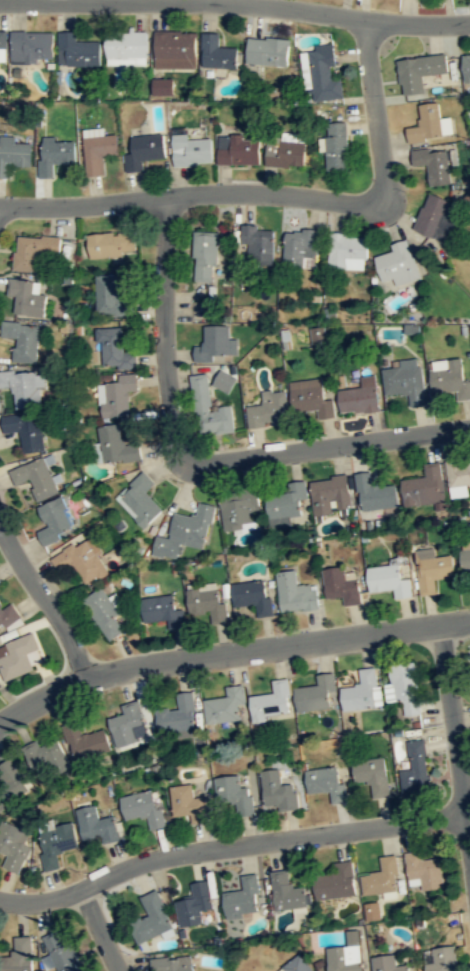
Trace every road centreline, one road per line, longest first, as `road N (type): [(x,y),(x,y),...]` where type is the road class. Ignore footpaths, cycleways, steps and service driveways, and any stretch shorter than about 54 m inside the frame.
road 1 (residential): [(0,205),(210,191),(384,200),(366,19)]
road 2 (residential): [(168,193),(165,356),(177,459),(200,463),(469,427)]
road 3 (residential): [(0,720),(57,688),(146,661),(469,619)]
road 4 (residential): [(0,898),(43,901),(133,865),(204,848),(464,814)]
road 5 (residential): [(31,0),(214,1),(469,23)]
road 6 (residential): [(440,623),(469,858)]
road 7 (residential): [(0,523),(68,632),(85,677)]

